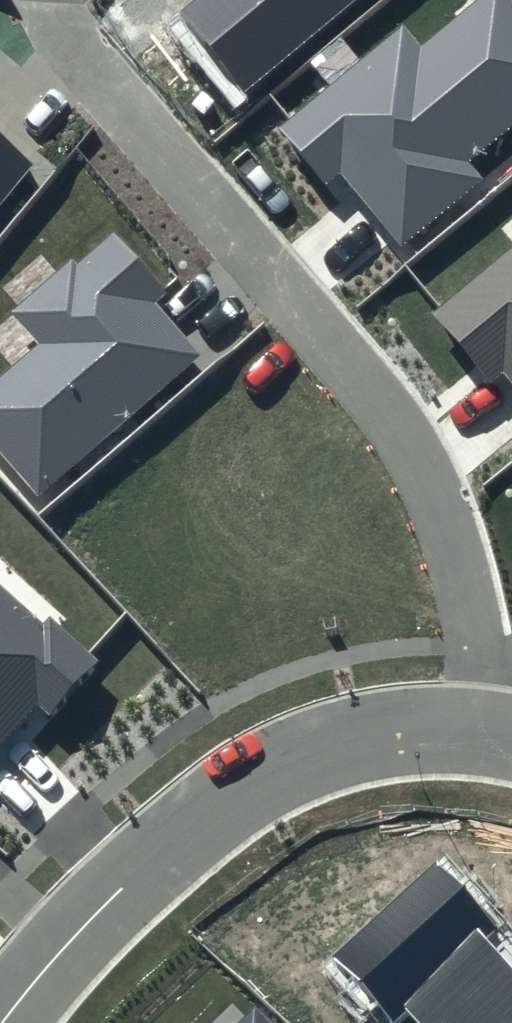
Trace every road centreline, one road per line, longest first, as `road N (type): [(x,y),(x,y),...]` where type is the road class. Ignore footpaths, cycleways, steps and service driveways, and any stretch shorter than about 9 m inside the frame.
road 1 (residential): [(44,18),(403,431),(449,524),(482,676),(481,727)]
road 2 (residential): [(5,1022),(117,895),(254,778),(380,730),(481,727)]

